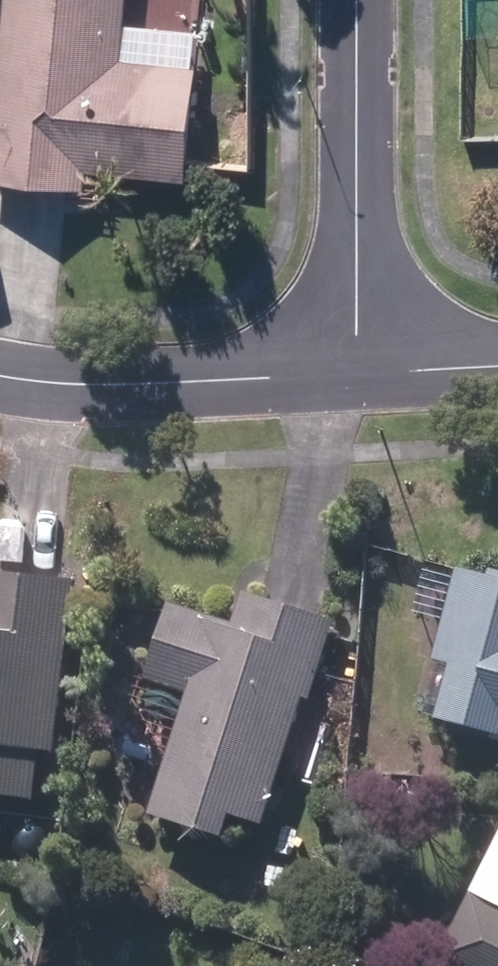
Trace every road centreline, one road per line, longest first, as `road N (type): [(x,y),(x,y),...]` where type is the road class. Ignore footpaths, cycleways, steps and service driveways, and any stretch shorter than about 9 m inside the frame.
road 1 (residential): [(359,0),(360,368)]
road 2 (residential): [(0,370),(68,383),(360,368)]
road 3 (residential): [(360,368),(497,363)]

